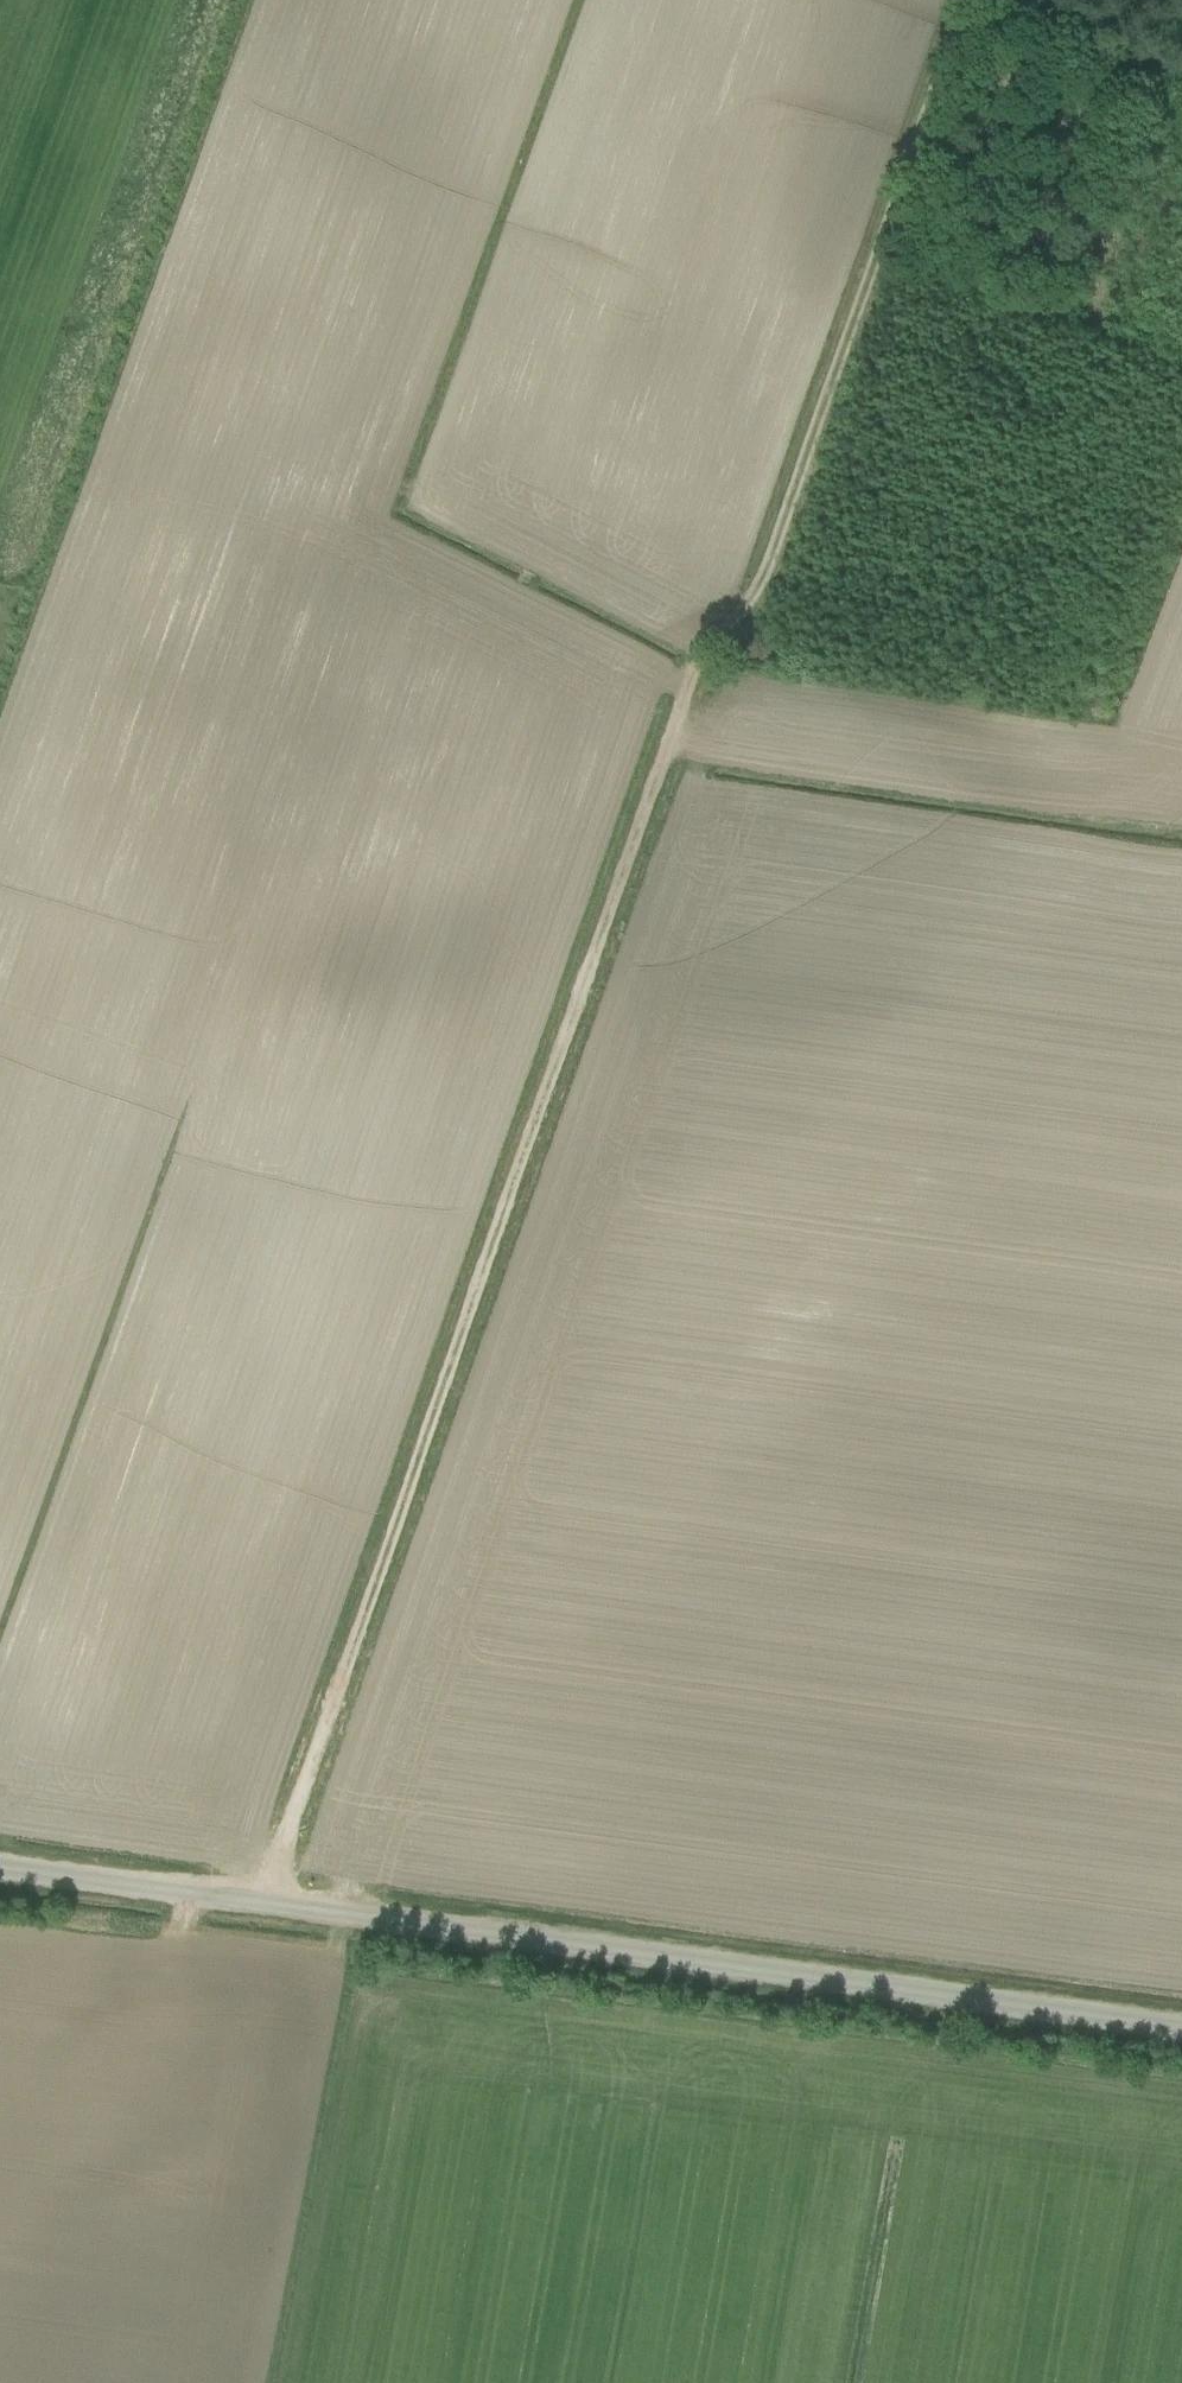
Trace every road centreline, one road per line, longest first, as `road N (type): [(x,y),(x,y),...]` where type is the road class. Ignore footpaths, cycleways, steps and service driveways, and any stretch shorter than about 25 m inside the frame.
road 1 (track): [(971,0),(754,601),(696,669),(264,1901)]
road 2 (unclassified): [(0,1865),(1181,2024)]

